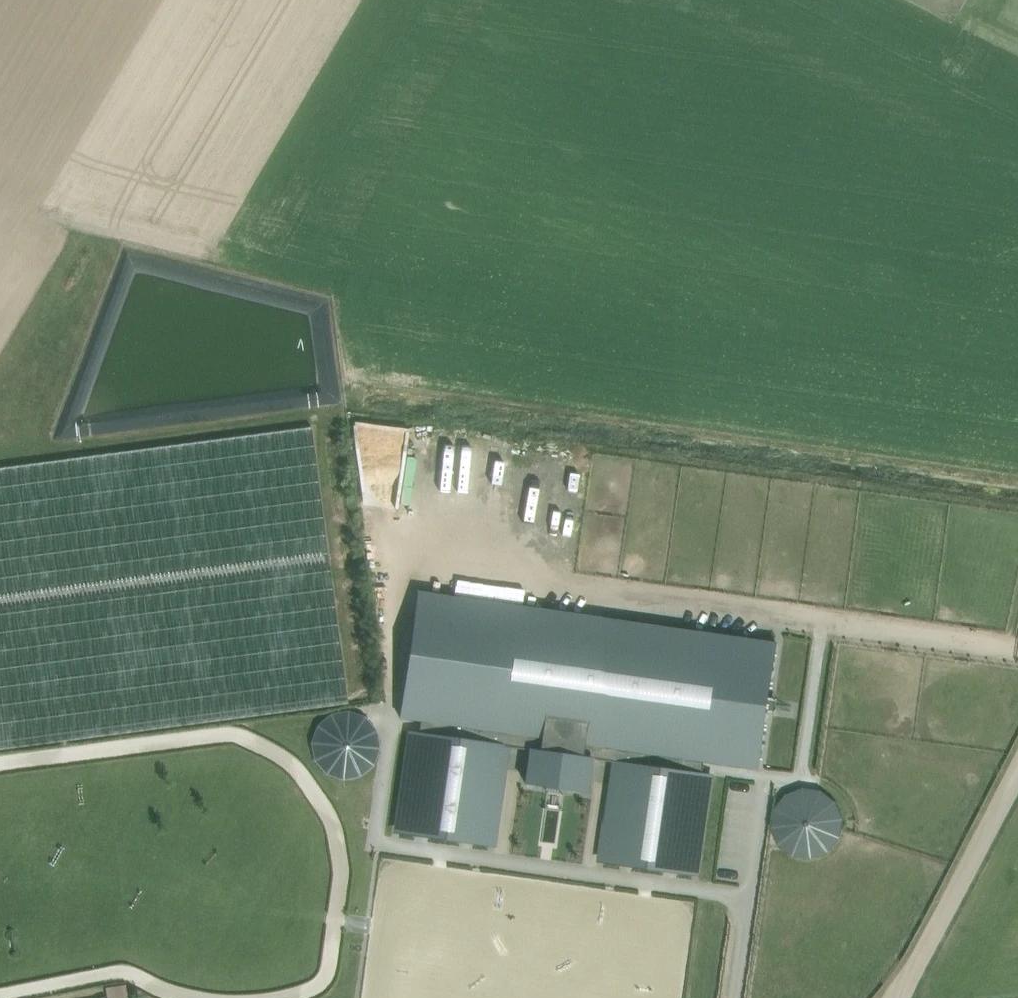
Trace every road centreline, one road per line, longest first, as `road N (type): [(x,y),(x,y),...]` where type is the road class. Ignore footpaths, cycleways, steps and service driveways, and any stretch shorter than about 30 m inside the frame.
road 1 (residential): [(0,456),(316,416)]
road 2 (track): [(899,997),(1017,770)]

